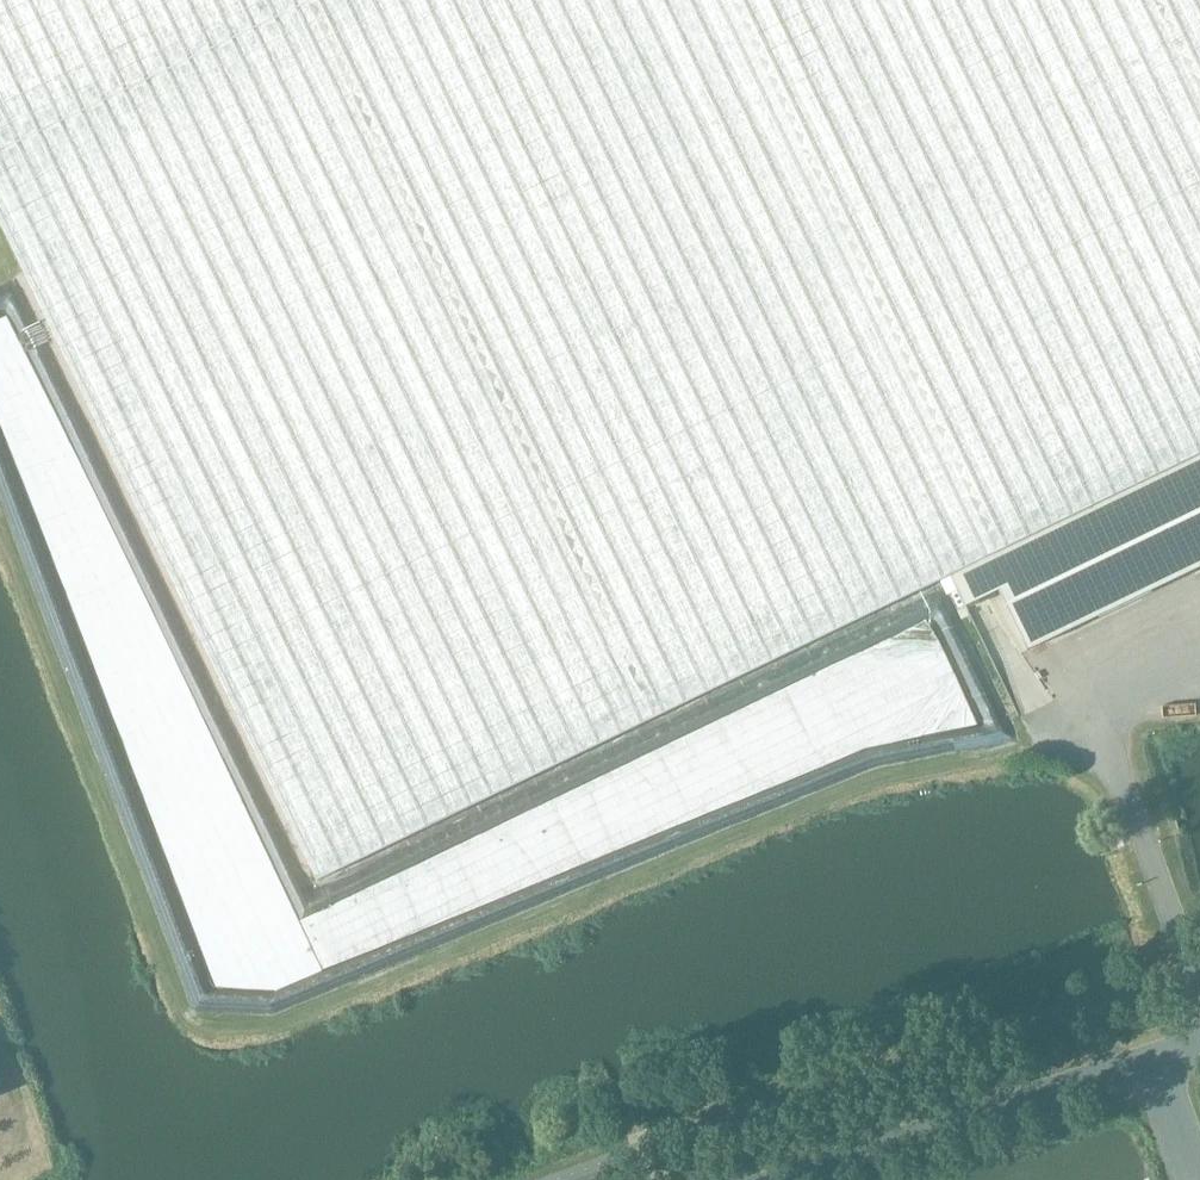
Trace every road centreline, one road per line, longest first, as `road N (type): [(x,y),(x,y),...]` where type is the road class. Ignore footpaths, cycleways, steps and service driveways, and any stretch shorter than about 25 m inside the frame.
road 1 (unclassified): [(785,1179),(1199,1043)]

